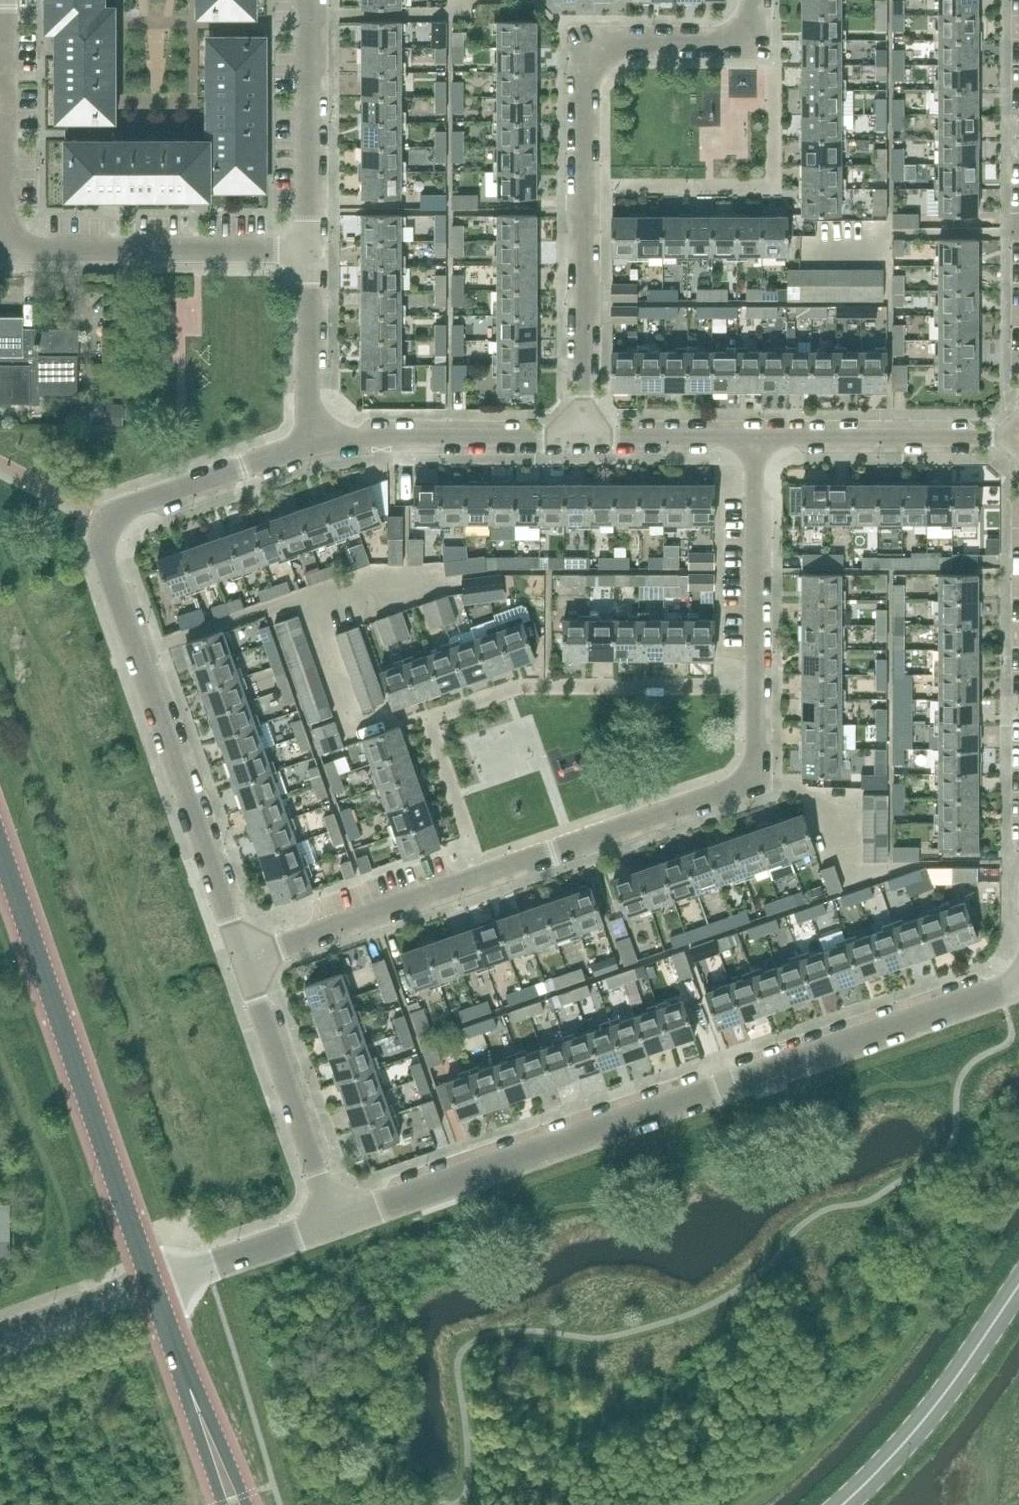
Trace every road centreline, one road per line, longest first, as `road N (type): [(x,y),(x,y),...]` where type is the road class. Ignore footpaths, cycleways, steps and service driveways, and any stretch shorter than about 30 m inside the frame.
road 1 (residential): [(246,963),(754,782),(759,437)]
road 2 (residential): [(338,1224),(1018,984)]
road 3 (residential): [(246,963),(99,540),(105,520),(124,505),(314,440)]
road 4 (residential): [(582,435),(587,44),(764,41),(764,0)]
road 5 (residential): [(8,0),(7,249),(321,251)]
road 6 (tertiary): [(153,1284),(0,846)]
road 7 (tertiary): [(845,1504),(921,1426),(1018,1289)]
road 8 (residential): [(338,1224),(246,963)]
road 9 (residential): [(314,440),(582,435)]
road 10 (residential): [(759,437),(1018,435)]
road 11 (residential): [(321,251),(320,0)]
road 12 (residential): [(153,1284),(338,1224)]
road 13 (residential): [(314,440),(321,251)]
road 14 (tertiary): [(251,1504),(174,1340)]
road 15 (residential): [(582,435),(759,437)]
road 16 (tertiary): [(174,1340),(224,1504)]
road 17 (unclassified): [(0,1336),(153,1284)]

